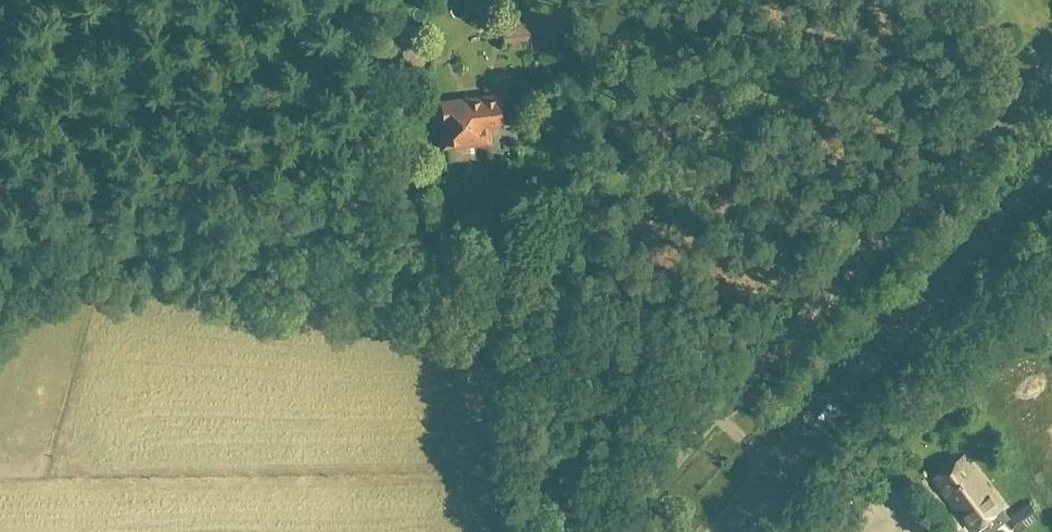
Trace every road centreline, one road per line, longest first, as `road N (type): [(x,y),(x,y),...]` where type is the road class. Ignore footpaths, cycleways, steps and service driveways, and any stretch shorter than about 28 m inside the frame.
road 1 (tertiary): [(723,531),(857,375),(1051,173)]

